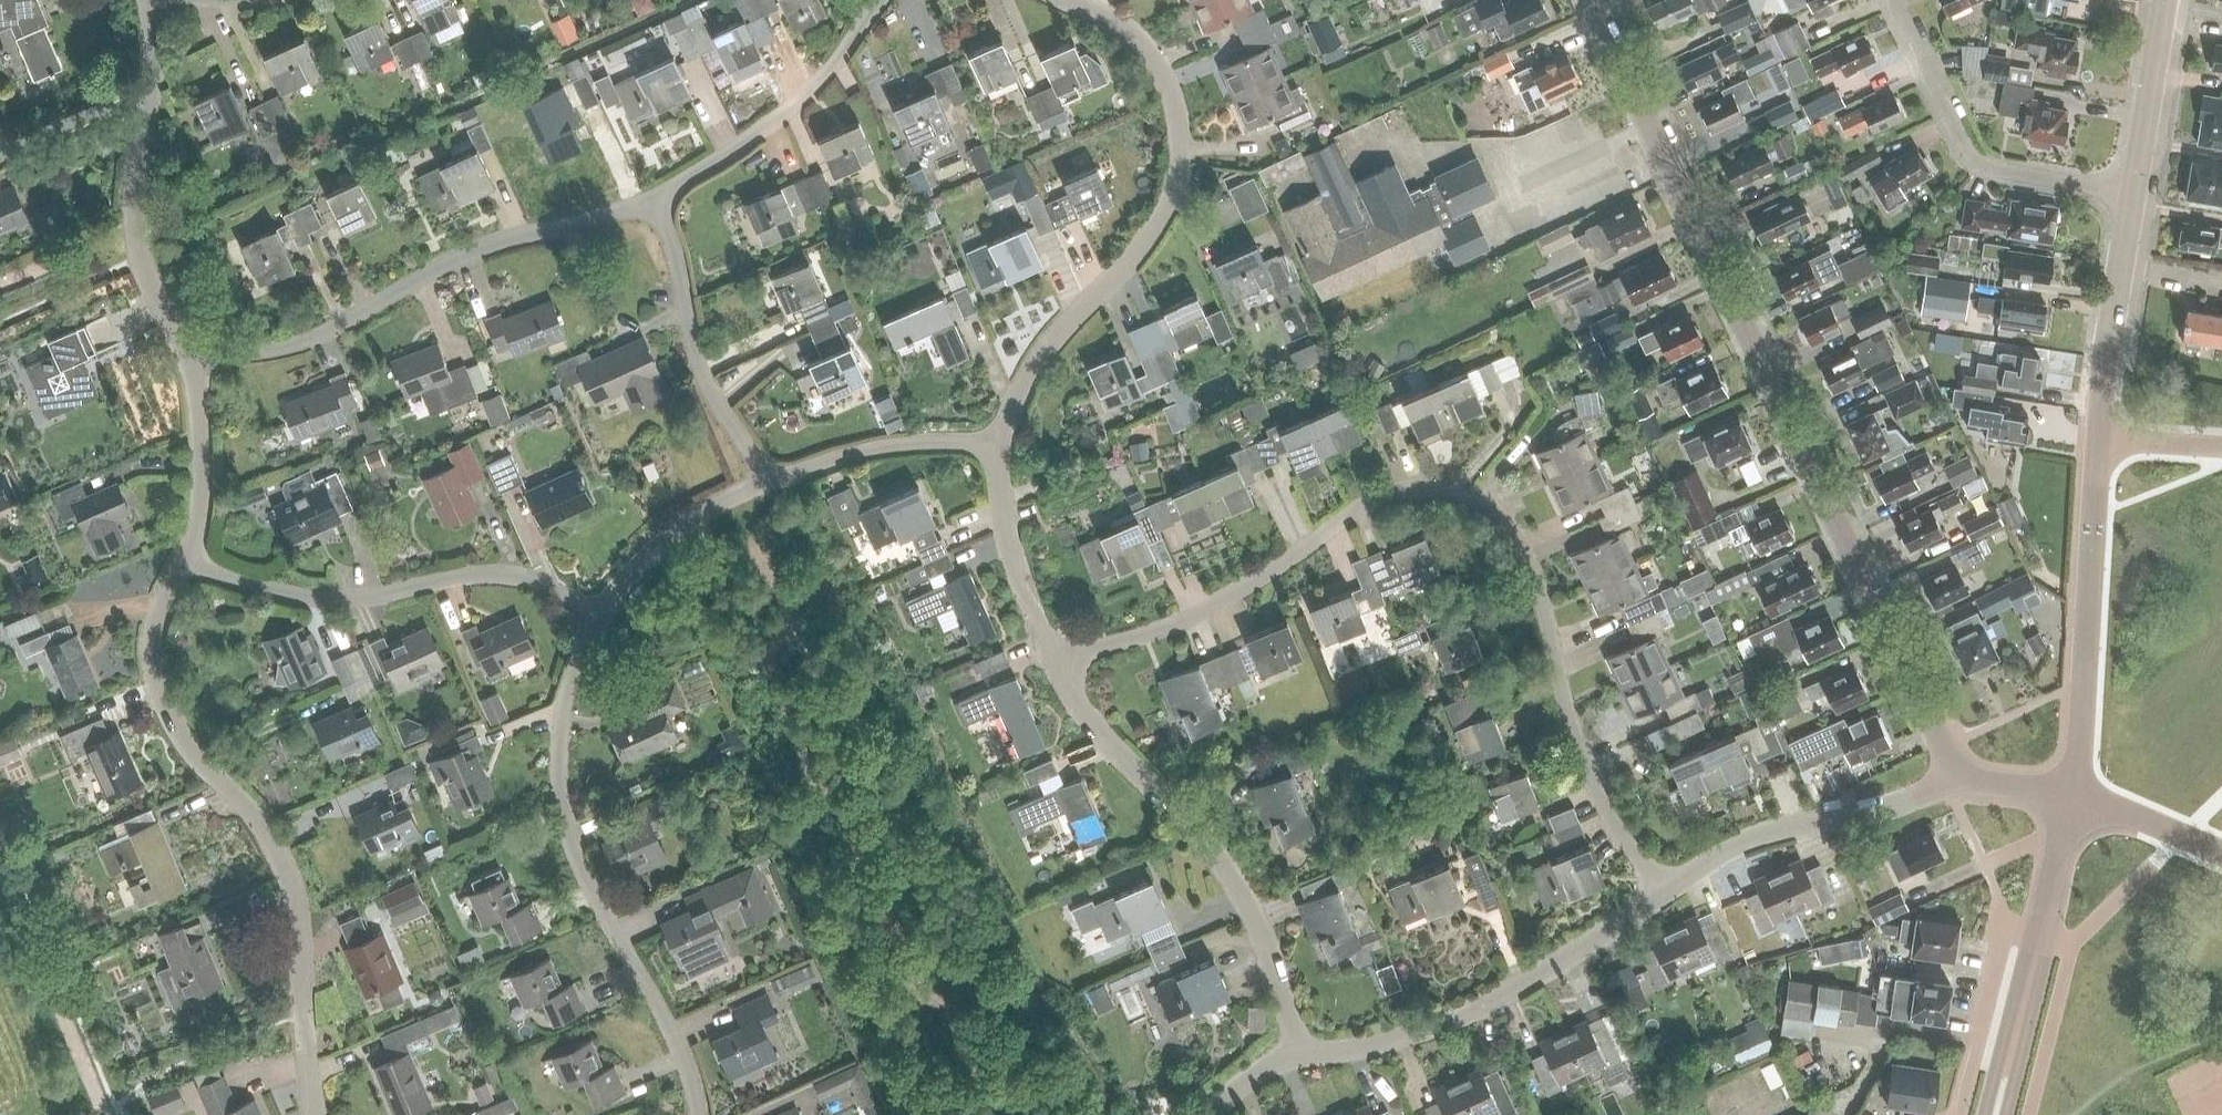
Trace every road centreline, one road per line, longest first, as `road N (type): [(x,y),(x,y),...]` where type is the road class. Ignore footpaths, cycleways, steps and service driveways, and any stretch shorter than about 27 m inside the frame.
road 1 (residential): [(1662,894),(1605,810),(1571,738),(1535,575),(1504,521),(1466,493),(1408,488),(1371,499),(1217,601),(1055,665)]
road 2 (tertiary): [(1943,749),(1590,0)]
road 3 (residential): [(312,1114),(293,895),(260,822),(205,765),(174,719),(155,672),(156,621),(187,561)]
road 4 (residential): [(997,446),(1045,341),(1153,228),(1172,177),(1177,112),(1165,62),(1128,26),(1067,0)]
road 5 (residential): [(697,1114),(676,1043),(572,854),(559,801),(569,683),(598,613)]
road 6 (residential): [(183,353),(243,353),(311,339),(469,252),(653,199)]
road 7 (residential): [(1296,1057),(1279,967),(1200,834),(1088,721),(1055,665)]
road 8 (residential): [(598,613),(507,572),(310,598),(187,561)]
road 9 (residential): [(1662,894),(1452,1020),(1296,1057)]
road 10 (residential): [(183,353),(134,234),(153,60),(148,2)]
road 11 (unclassified): [(2070,797),(2098,439)]
road 12 (residential): [(2132,195),(1981,166),(1964,146),(1894,0)]
road 13 (residential): [(1957,780),(1877,811),(1728,847),(1662,894)]
road 14 (residential): [(768,483),(705,385),(678,265),(653,199)]
road 15 (residential): [(653,199),(785,113),(879,0)]
road 16 (track): [(99,1104),(0,863)]
road 17 (unclassified): [(2098,439),(2132,195)]
road 18 (residential): [(768,483),(844,457),(929,444),(997,446)]
road 19 (residential): [(1055,665),(1001,522),(997,446)]
road 20 (residential): [(598,613),(684,527),(768,483)]
road 21 (residential): [(187,561),(200,455),(195,385),(183,353)]
road 22 (unclassified): [(2132,195),(2164,0)]
road 23 (unclassified): [(1960,1114),(2006,928)]
road 24 (tertiary): [(2221,853),(2070,797)]
road 25 (tertiary): [(2070,797),(2039,936)]
road 26 (residential): [(2098,439),(2221,446)]

